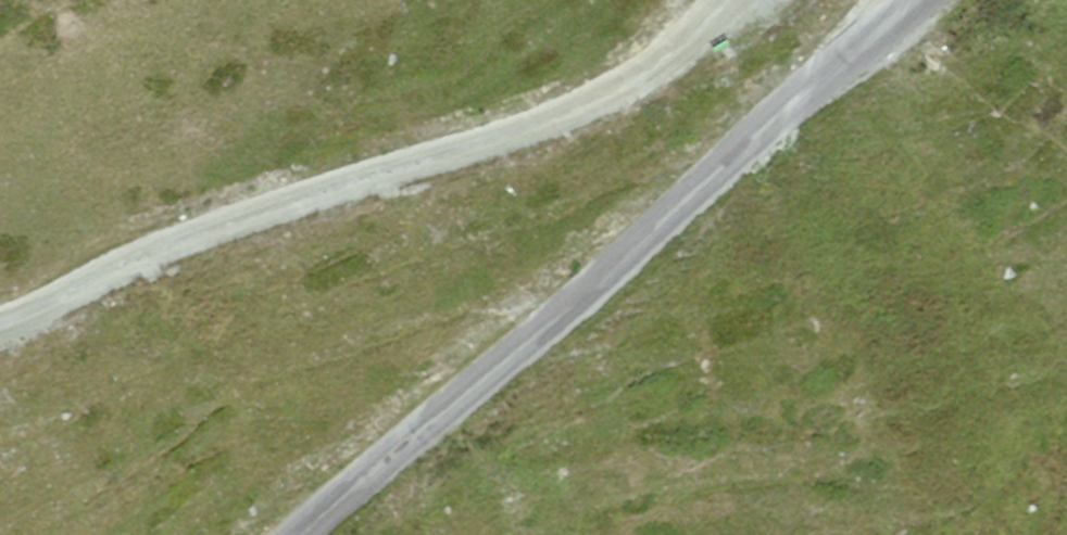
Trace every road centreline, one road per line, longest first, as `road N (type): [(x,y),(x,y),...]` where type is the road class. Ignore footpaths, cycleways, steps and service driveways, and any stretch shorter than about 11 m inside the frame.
road 1 (unclassified): [(928,0),(291,534)]
road 2 (track): [(0,327),(193,243),(612,90),(710,0)]

